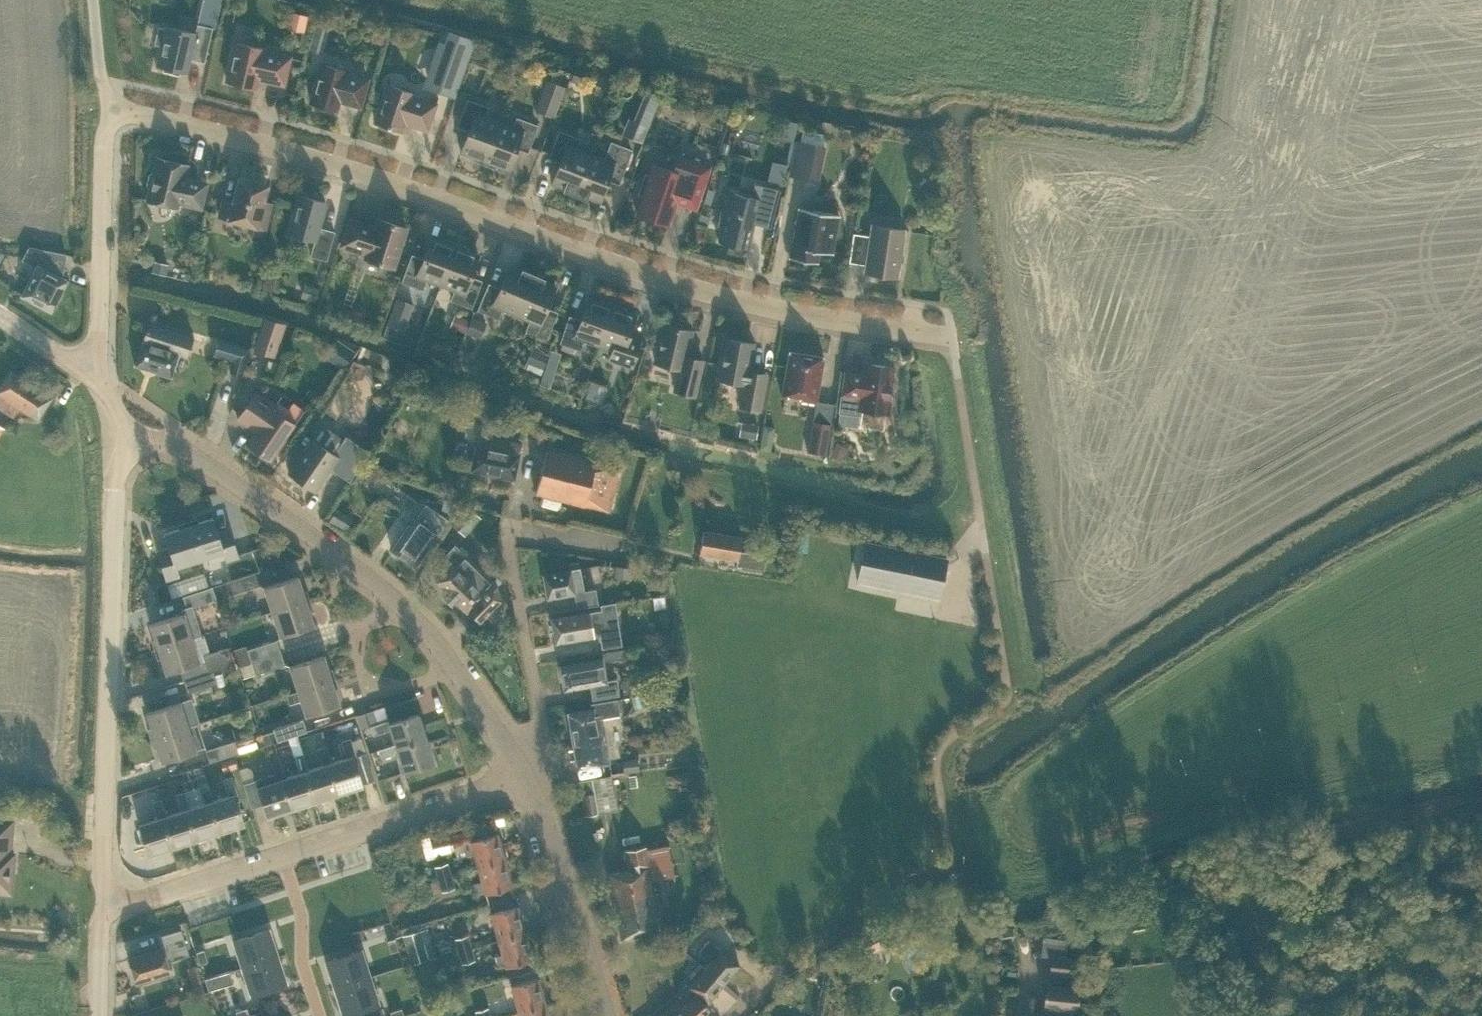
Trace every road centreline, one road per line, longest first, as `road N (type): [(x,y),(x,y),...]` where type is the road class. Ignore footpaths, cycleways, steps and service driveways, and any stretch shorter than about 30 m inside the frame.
road 1 (residential): [(113,110),(335,165),(711,294),(939,335)]
road 2 (unclassified): [(523,779),(456,671),(401,607),(180,446),(136,443)]
road 3 (tertiary): [(111,901),(101,874),(113,500),(136,443)]
road 4 (residential): [(523,779),(540,751),(539,720),(509,528),(615,549)]
road 5 (unclassified): [(89,367),(98,332),(104,145),(113,110)]
road 6 (residential): [(282,856),(523,779)]
road 7 (unclassified): [(606,1015),(523,779)]
road 8 (residential): [(111,901),(152,899),(282,856)]
road 9 (residential): [(319,1015),(302,963),(303,918),(282,856)]

